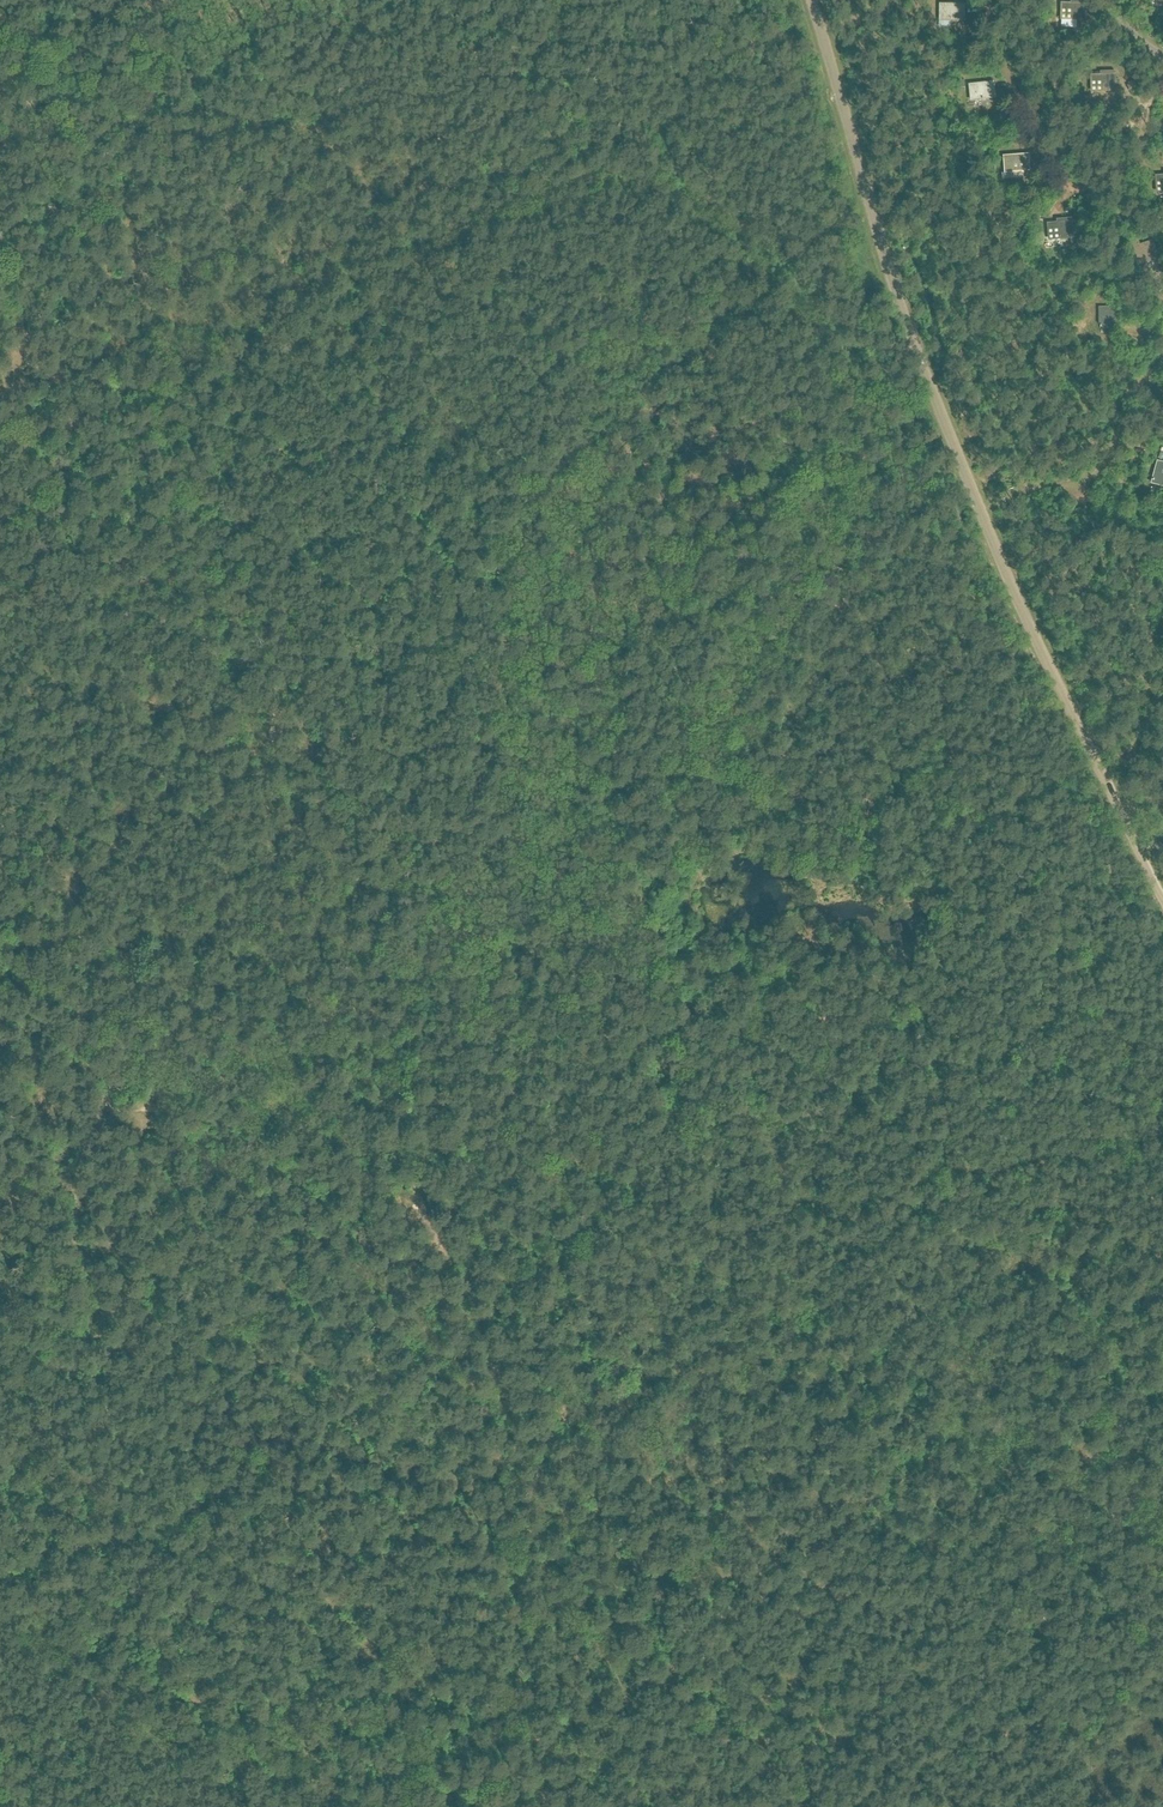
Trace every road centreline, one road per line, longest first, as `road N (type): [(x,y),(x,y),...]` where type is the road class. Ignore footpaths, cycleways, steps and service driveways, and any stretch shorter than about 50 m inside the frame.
road 1 (track): [(0,922),(40,1094),(64,1123),(101,1094),(200,1125),(279,1223),(309,1245),(353,1256),(395,1248),(429,1203),(434,1144),(483,1104),(507,1097),(632,1190),(700,1235),(733,1246),(826,1178),(859,1164),(961,1170),(1040,1157),(1099,1162),(1151,1128)]
road 2 (unclassified): [(1162,900),(993,545),(915,348),(813,0)]
road 3 (track): [(461,1273),(569,1522),(609,1676),(644,1701)]
road 4 (track): [(644,1701),(584,1781),(518,1806)]

